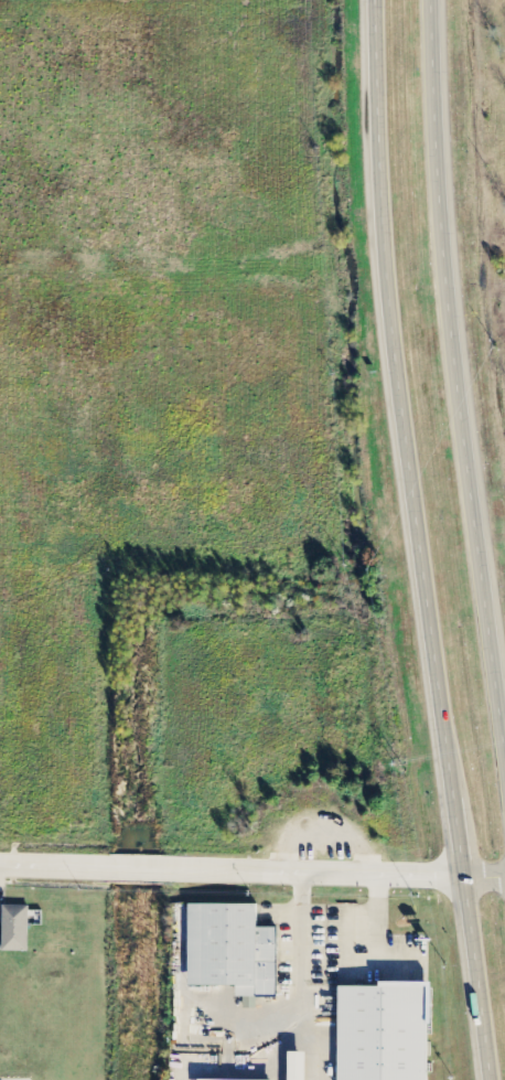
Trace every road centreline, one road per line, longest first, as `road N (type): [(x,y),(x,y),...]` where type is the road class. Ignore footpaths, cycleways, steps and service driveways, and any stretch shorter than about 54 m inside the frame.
road 1 (primary): [(375,0),(394,349),(488,1079)]
road 2 (primary): [(504,757),(452,354),(433,0)]
road 3 (residential): [(0,866),(504,880)]

